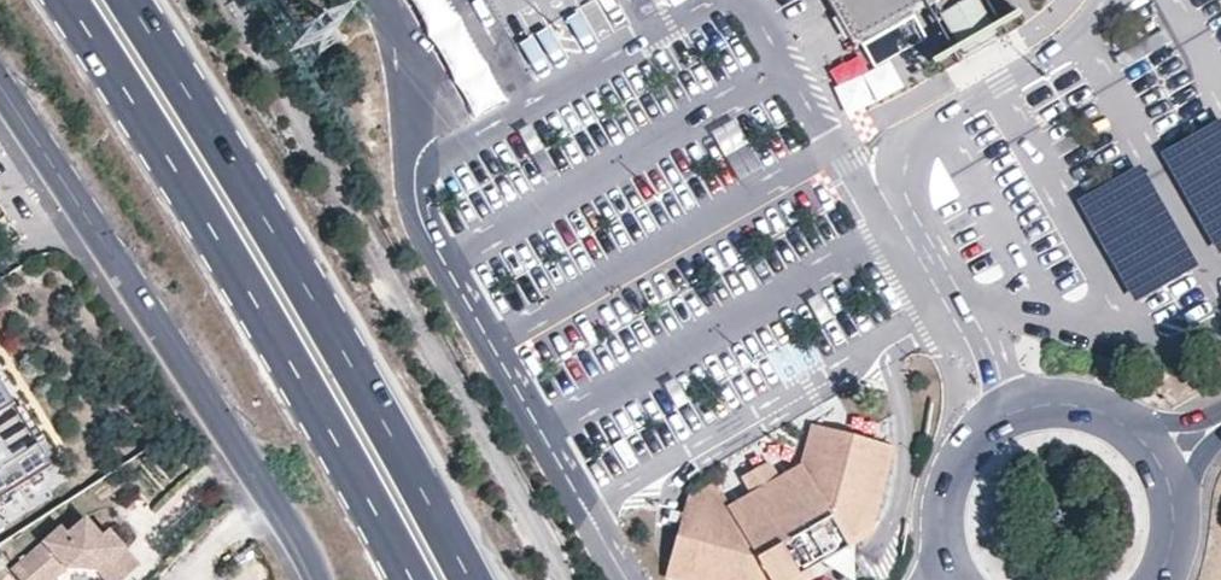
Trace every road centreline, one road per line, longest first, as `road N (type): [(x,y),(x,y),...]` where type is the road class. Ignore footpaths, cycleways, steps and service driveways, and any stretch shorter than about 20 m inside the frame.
road 1 (primary): [(64,0),(319,419),(407,579)]
road 2 (primary): [(476,579),(140,0)]
road 3 (residential): [(316,579),(0,94)]
road 4 (tertiary): [(1129,421),(1093,403),(1054,397),(985,422),(961,447),(938,510),(955,579)]

